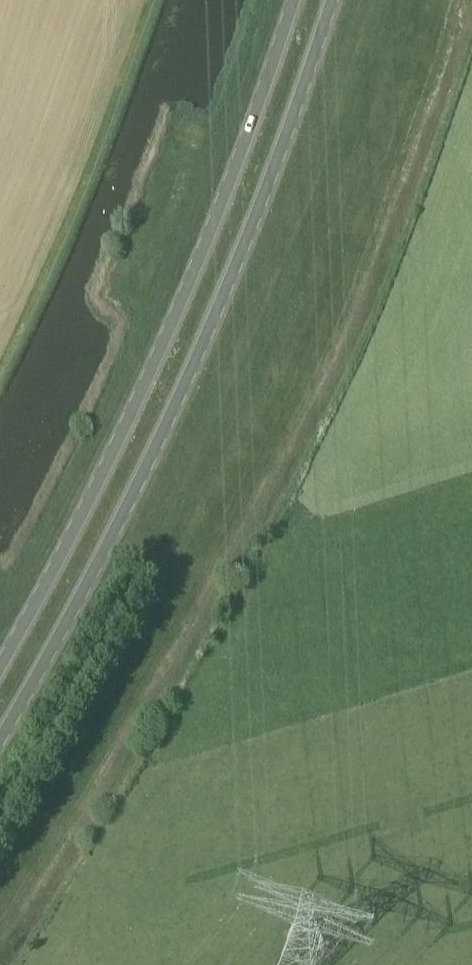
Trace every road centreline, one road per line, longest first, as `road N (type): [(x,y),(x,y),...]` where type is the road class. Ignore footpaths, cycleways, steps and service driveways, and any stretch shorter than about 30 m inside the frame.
road 1 (primary): [(0,741),(107,546),(202,346),(332,0)]
road 2 (primary): [(294,0),(165,339),(0,669)]

